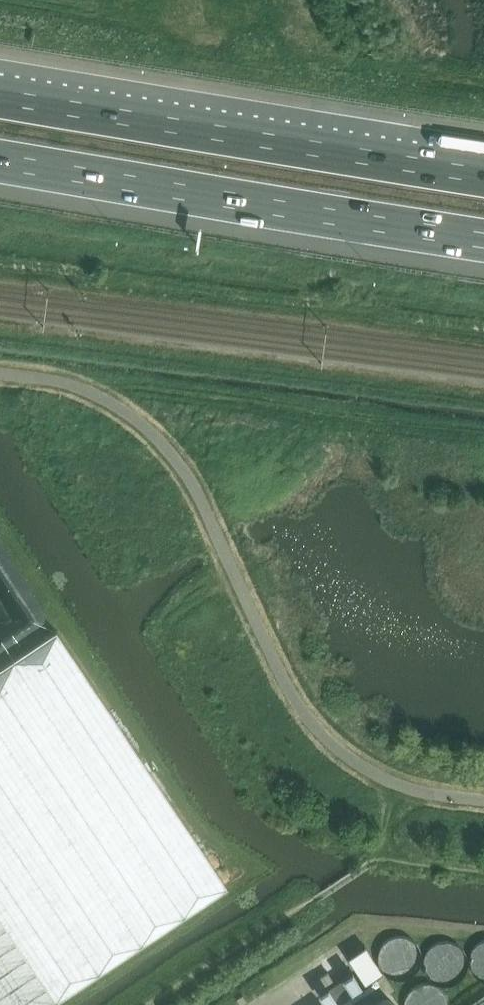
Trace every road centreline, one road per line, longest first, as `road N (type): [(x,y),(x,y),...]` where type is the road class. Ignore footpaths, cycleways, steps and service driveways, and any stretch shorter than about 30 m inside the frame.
road 1 (motorway): [(483,176),(0,97)]
road 2 (motorway): [(0,161),(483,240)]

